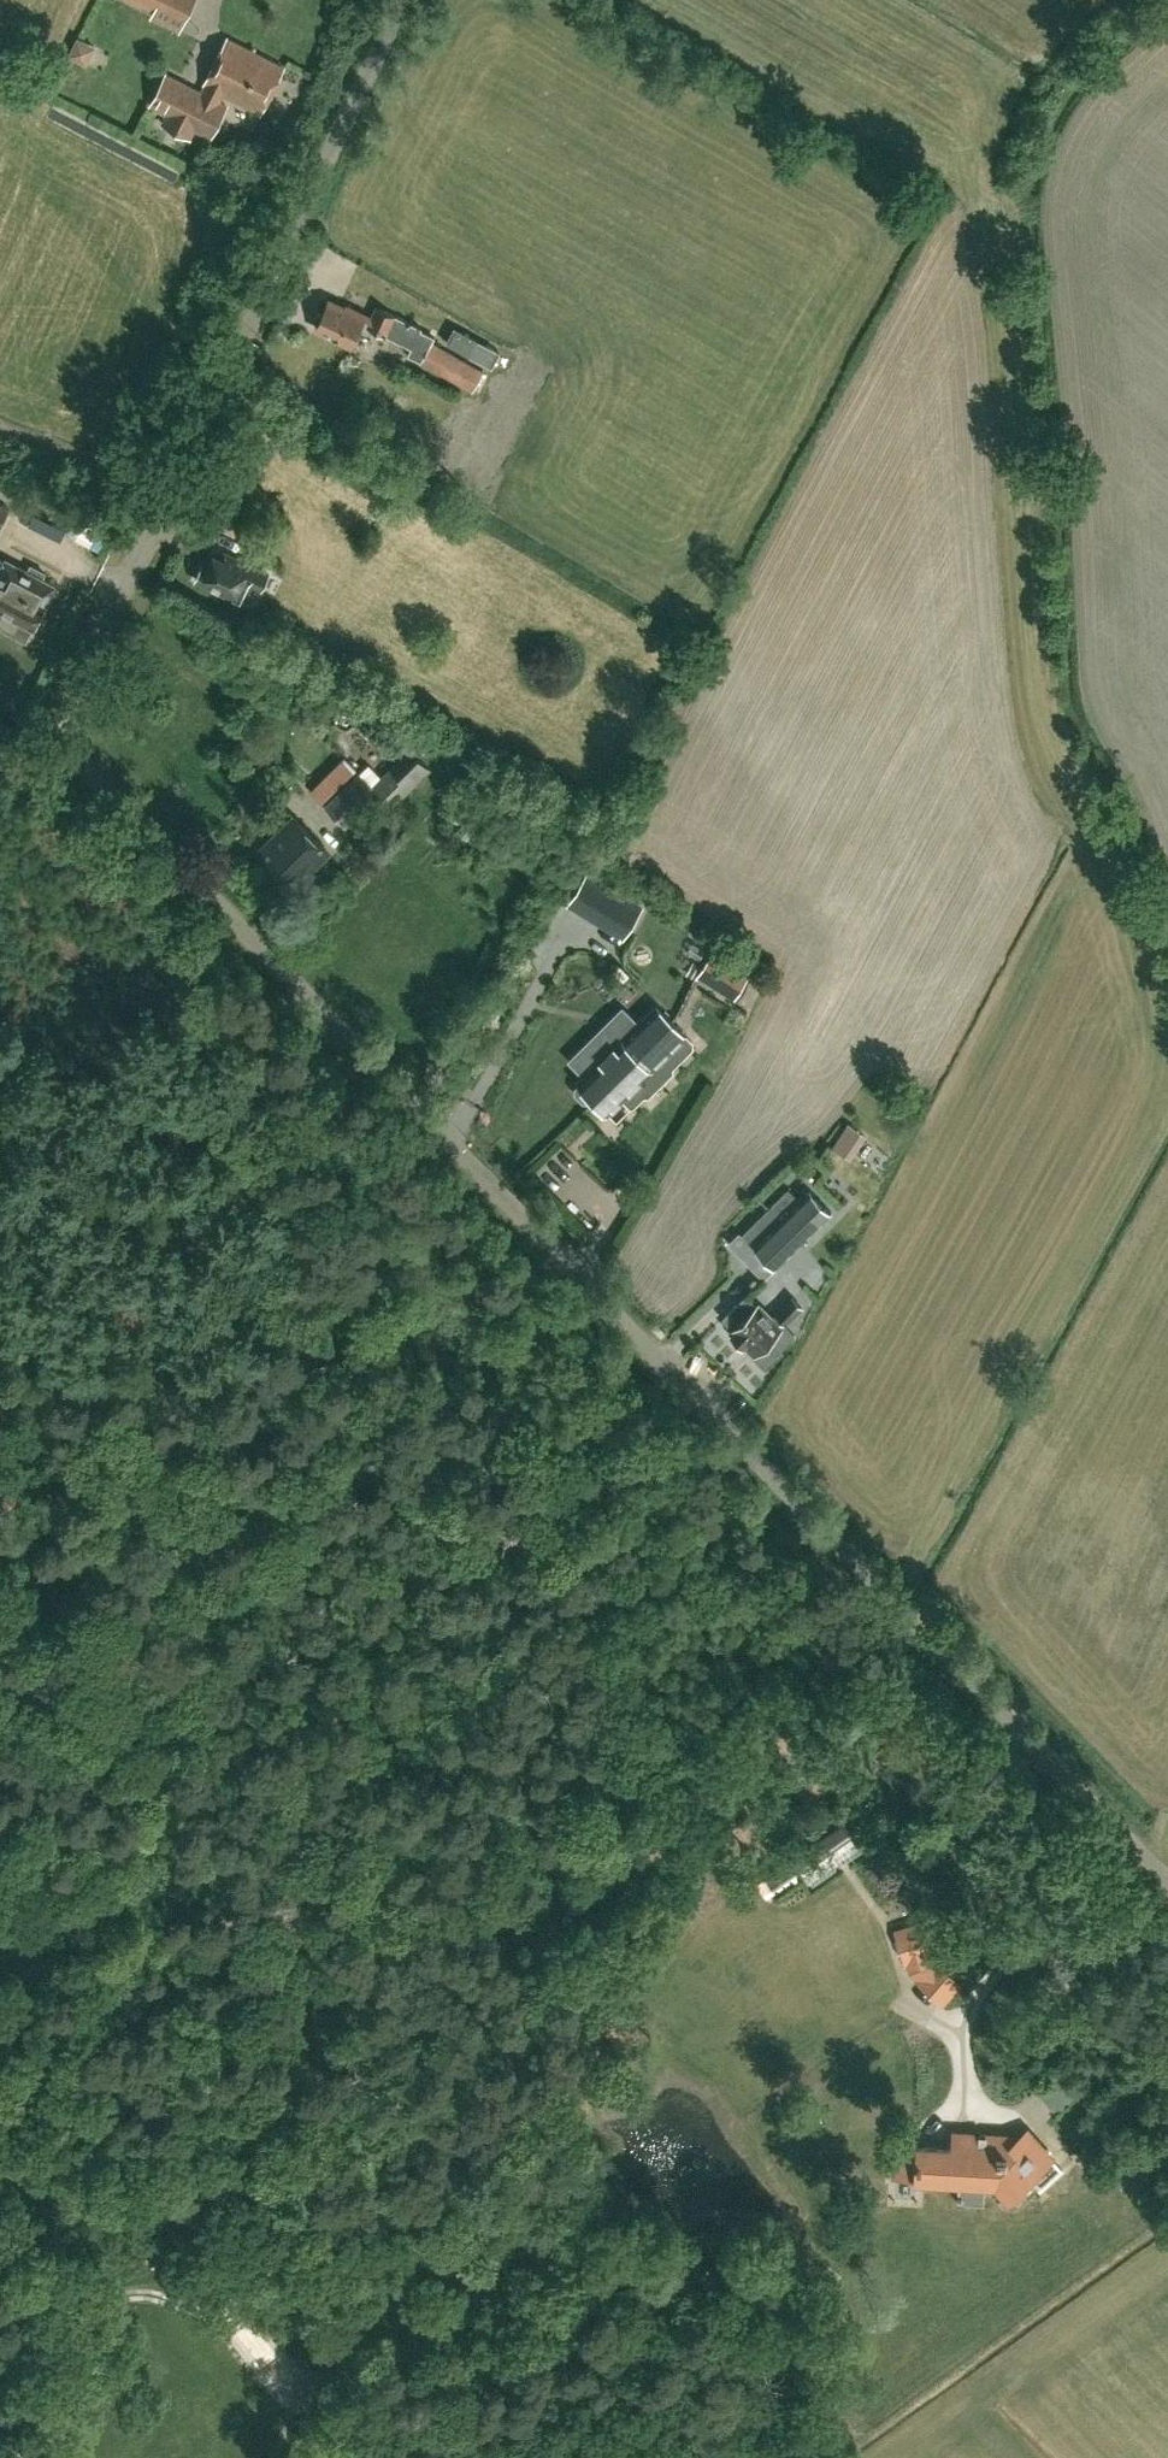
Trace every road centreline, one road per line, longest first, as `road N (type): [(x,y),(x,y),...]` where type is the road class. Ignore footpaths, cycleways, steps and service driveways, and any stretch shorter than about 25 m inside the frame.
road 1 (unclassified): [(1167,1884),(104,798),(73,751),(72,709),(406,0)]

